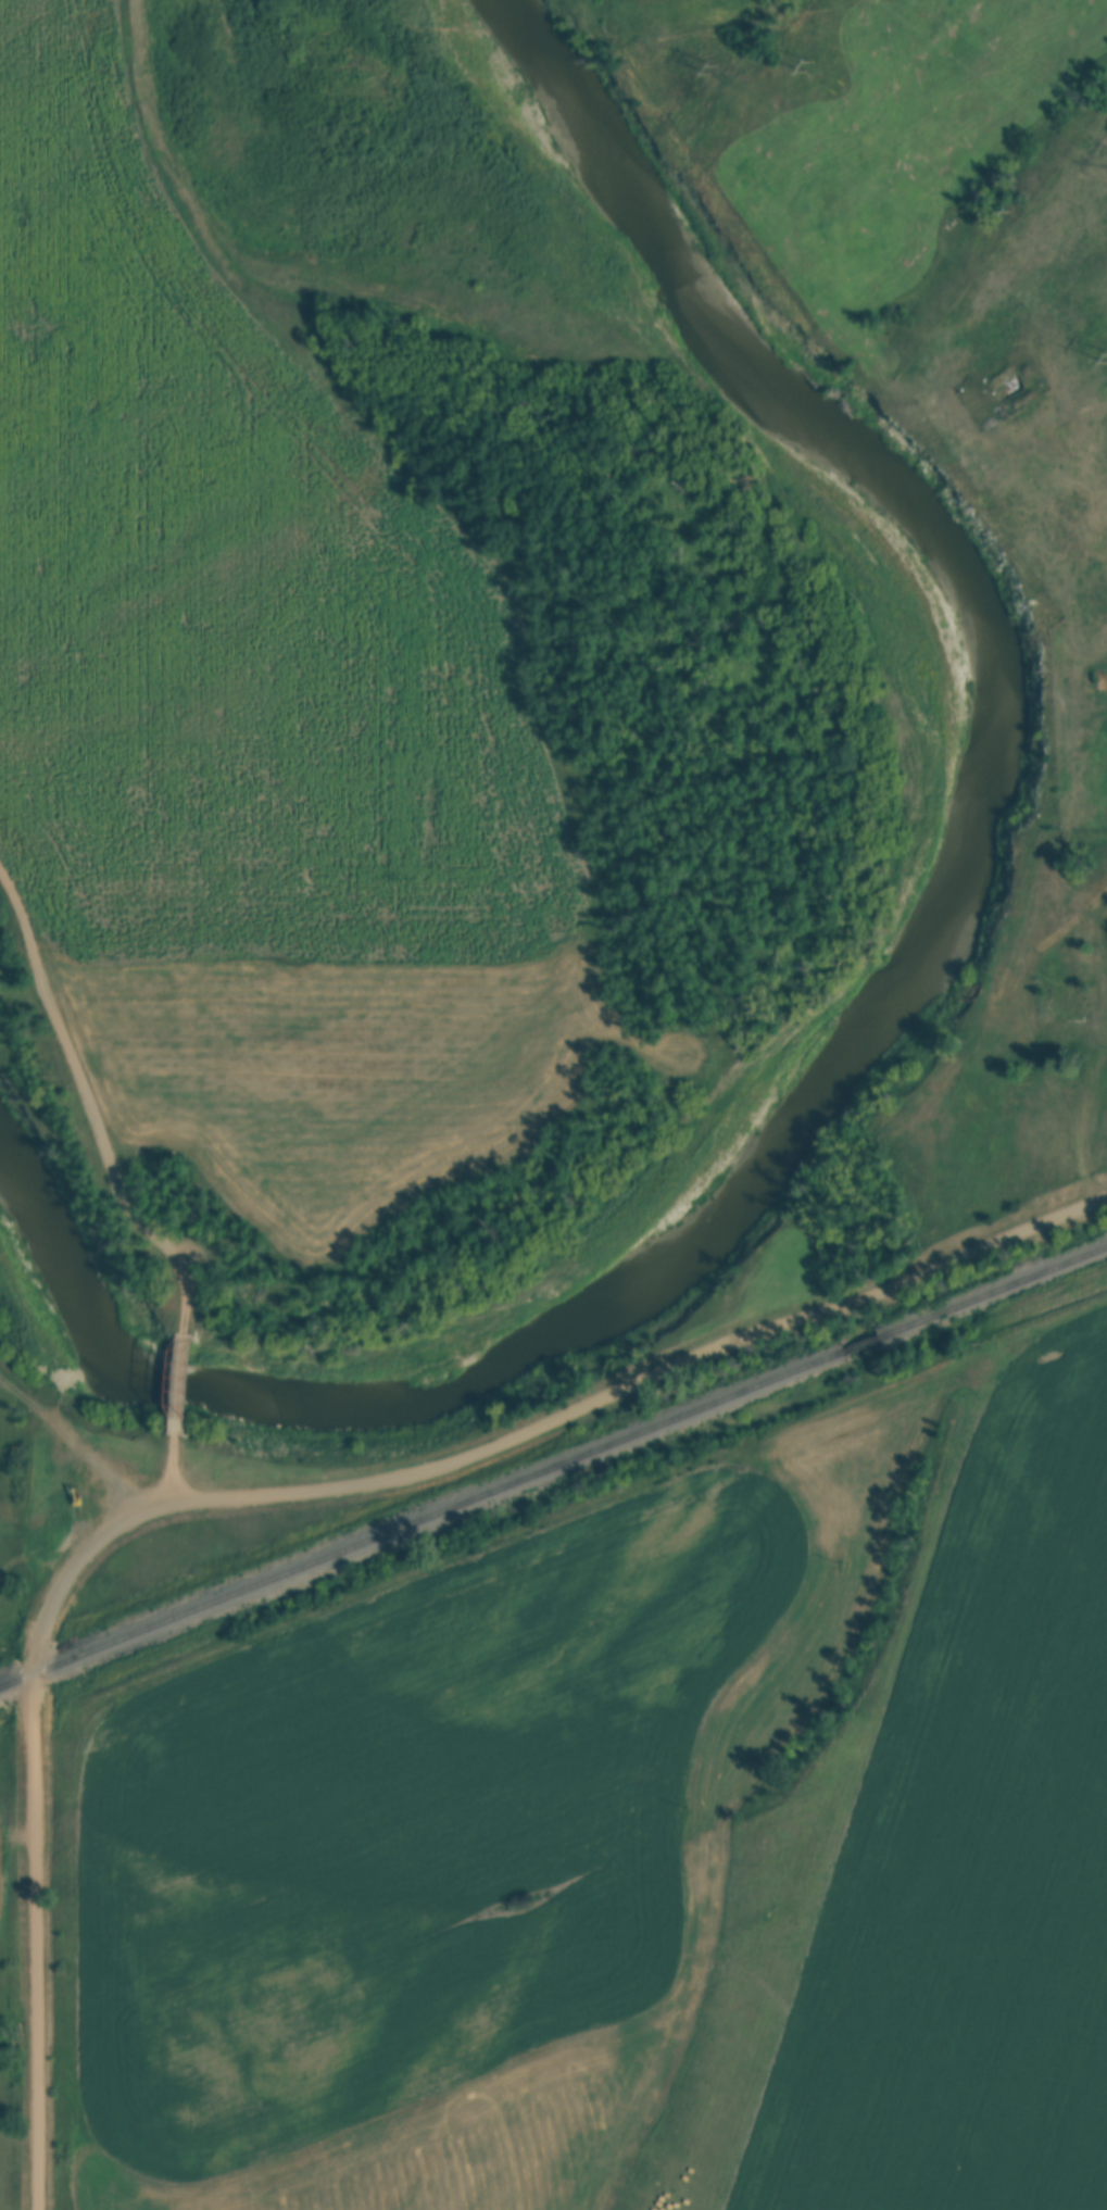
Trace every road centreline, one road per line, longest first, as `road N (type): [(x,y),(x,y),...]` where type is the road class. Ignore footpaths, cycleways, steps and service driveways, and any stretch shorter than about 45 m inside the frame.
road 1 (residential): [(36,1674),(43,1625),(70,1575),(103,1539),(139,1516),(360,1491),(512,1444),(1106,1200)]
road 2 (residential): [(40,2209),(36,1674)]
road 3 (residential): [(184,1329),(192,1288),(111,1170),(0,876)]

